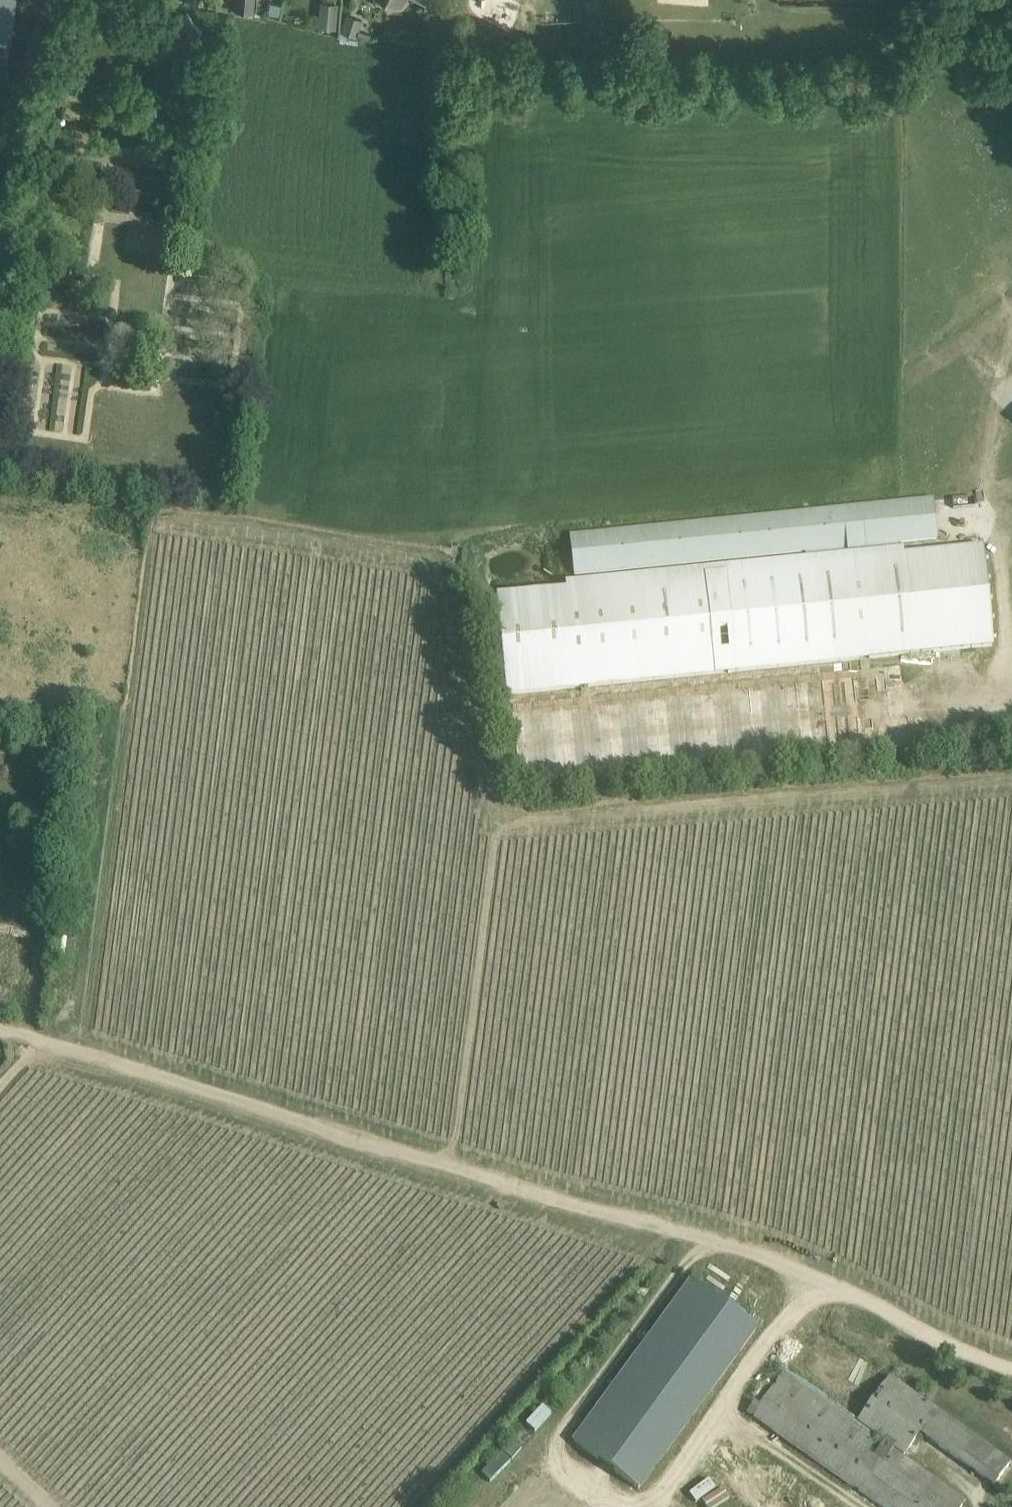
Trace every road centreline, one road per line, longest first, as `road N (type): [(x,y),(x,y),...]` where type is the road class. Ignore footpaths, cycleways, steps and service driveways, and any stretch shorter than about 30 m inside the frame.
road 1 (track): [(1011,1377),(773,1260),(579,1211),(0,1030)]
road 2 (track): [(832,434),(1011,299)]

